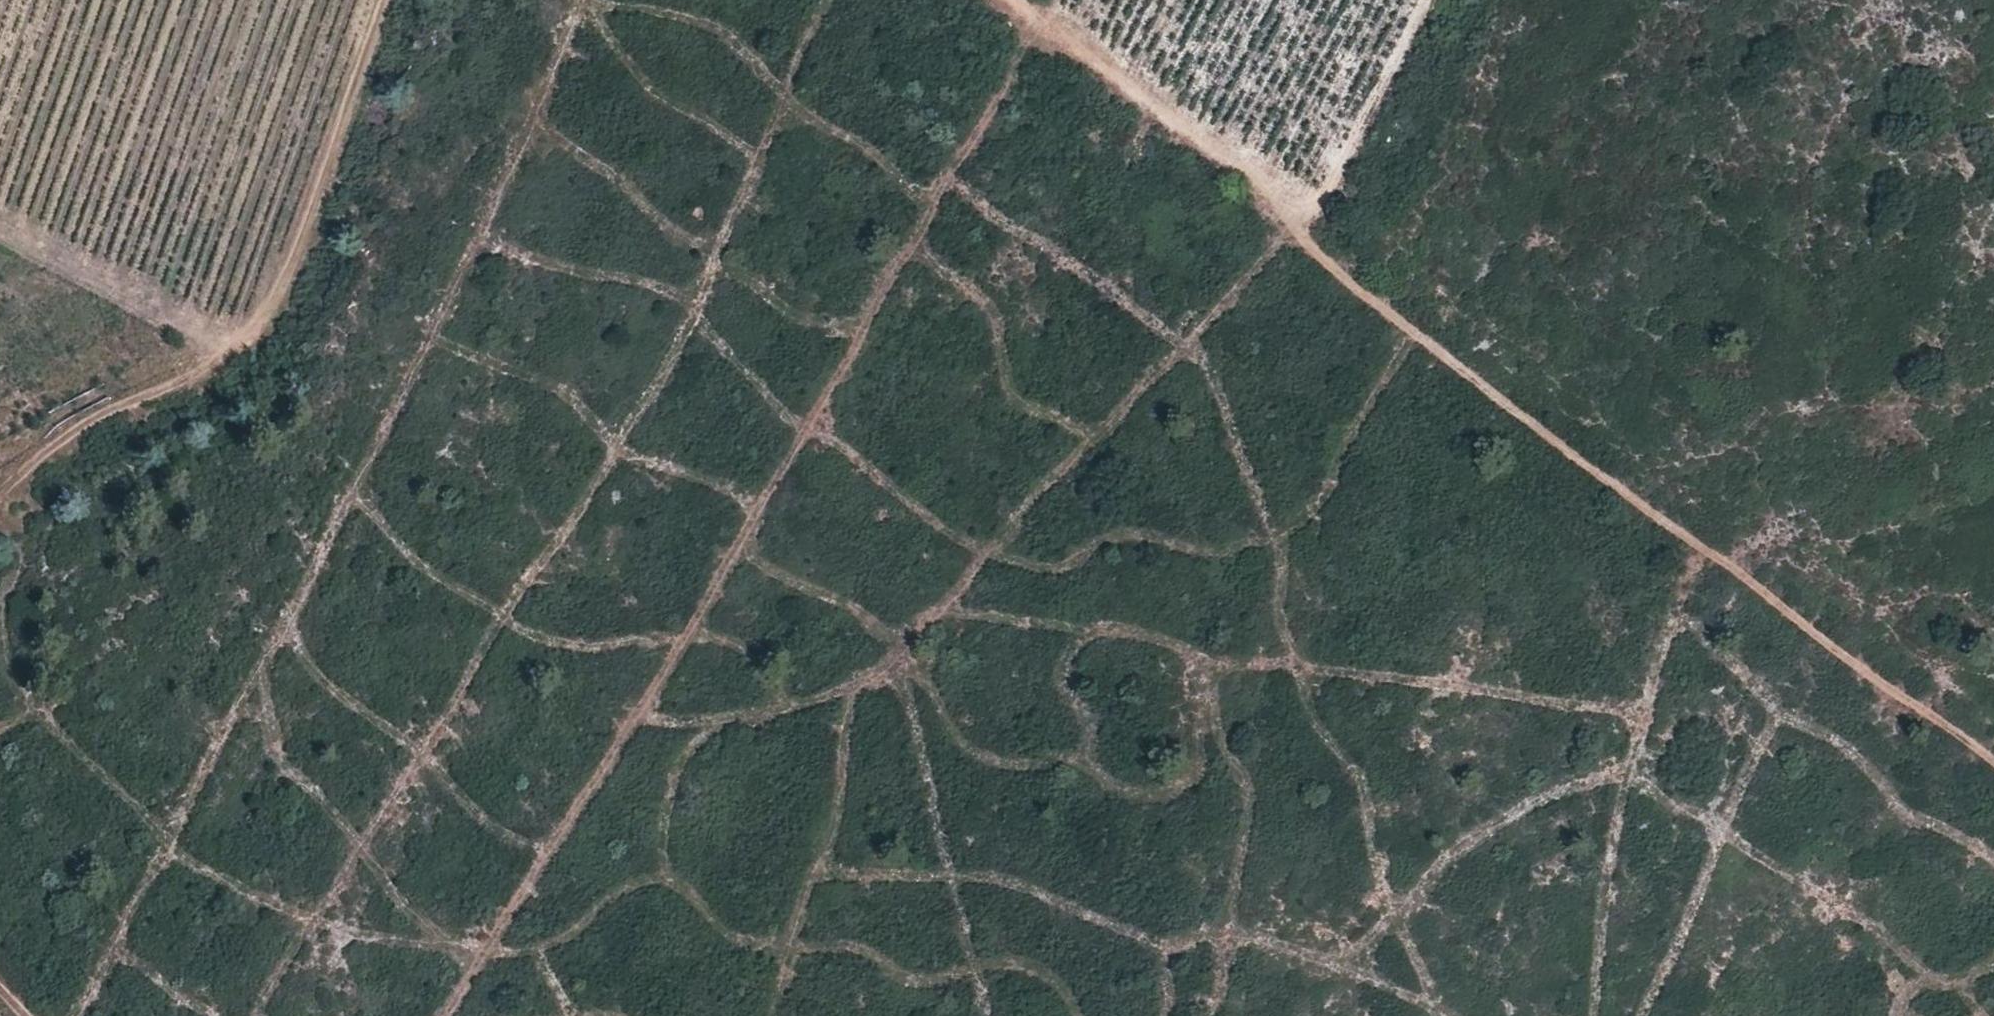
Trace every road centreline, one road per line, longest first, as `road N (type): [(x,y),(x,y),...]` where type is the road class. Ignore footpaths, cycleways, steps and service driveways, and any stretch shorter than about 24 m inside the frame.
road 1 (track): [(1016,0),(1299,225),(1317,257),(1993,764)]
road 2 (track): [(0,503),(61,441),(230,363),(276,316),(390,0)]

